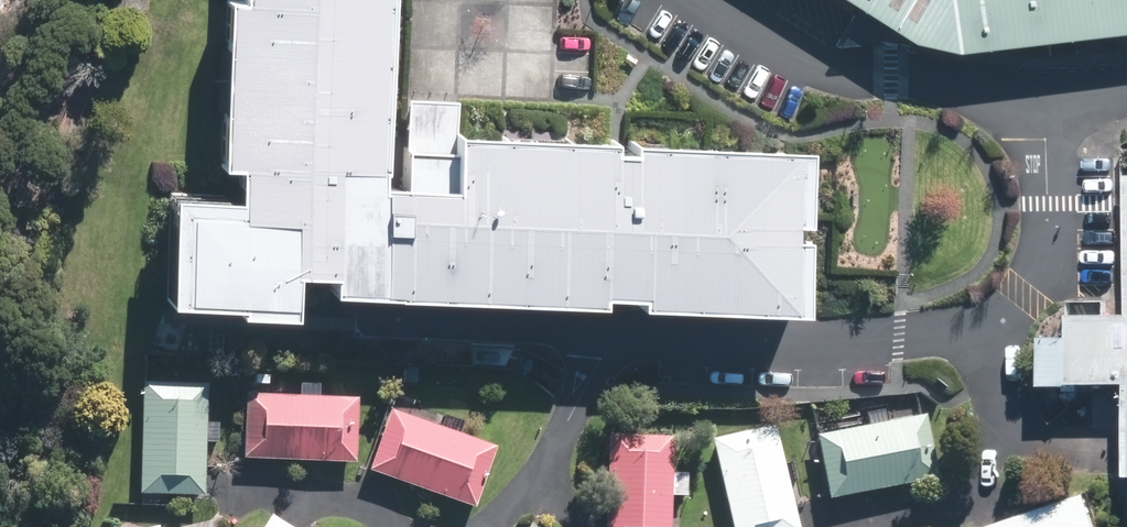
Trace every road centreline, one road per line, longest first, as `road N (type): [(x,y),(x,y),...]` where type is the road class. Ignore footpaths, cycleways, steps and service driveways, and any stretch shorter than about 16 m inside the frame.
road 1 (residential): [(858,526),(949,503),(984,480),(1003,412),(974,331)]

